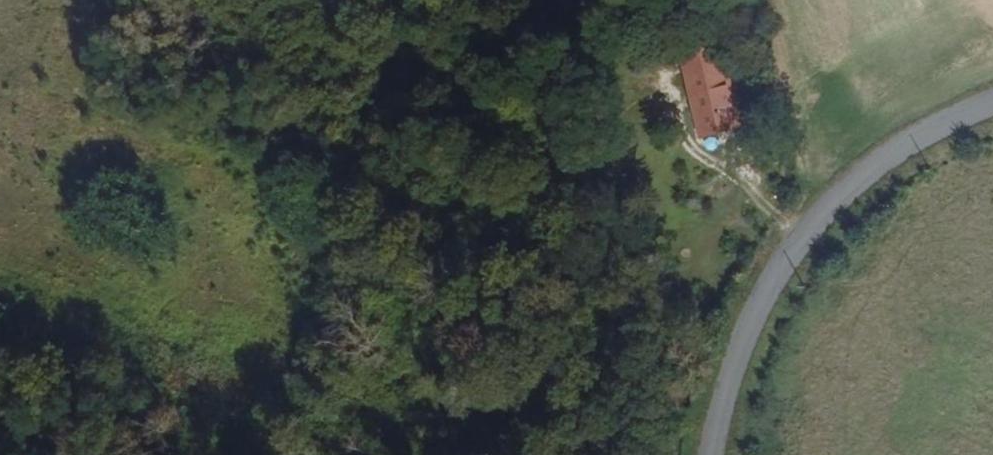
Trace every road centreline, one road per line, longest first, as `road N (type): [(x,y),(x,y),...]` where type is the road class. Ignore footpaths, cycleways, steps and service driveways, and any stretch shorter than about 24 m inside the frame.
road 1 (unclassified): [(716,454),(746,339),(788,259),(877,168),(929,131),(992,106)]

